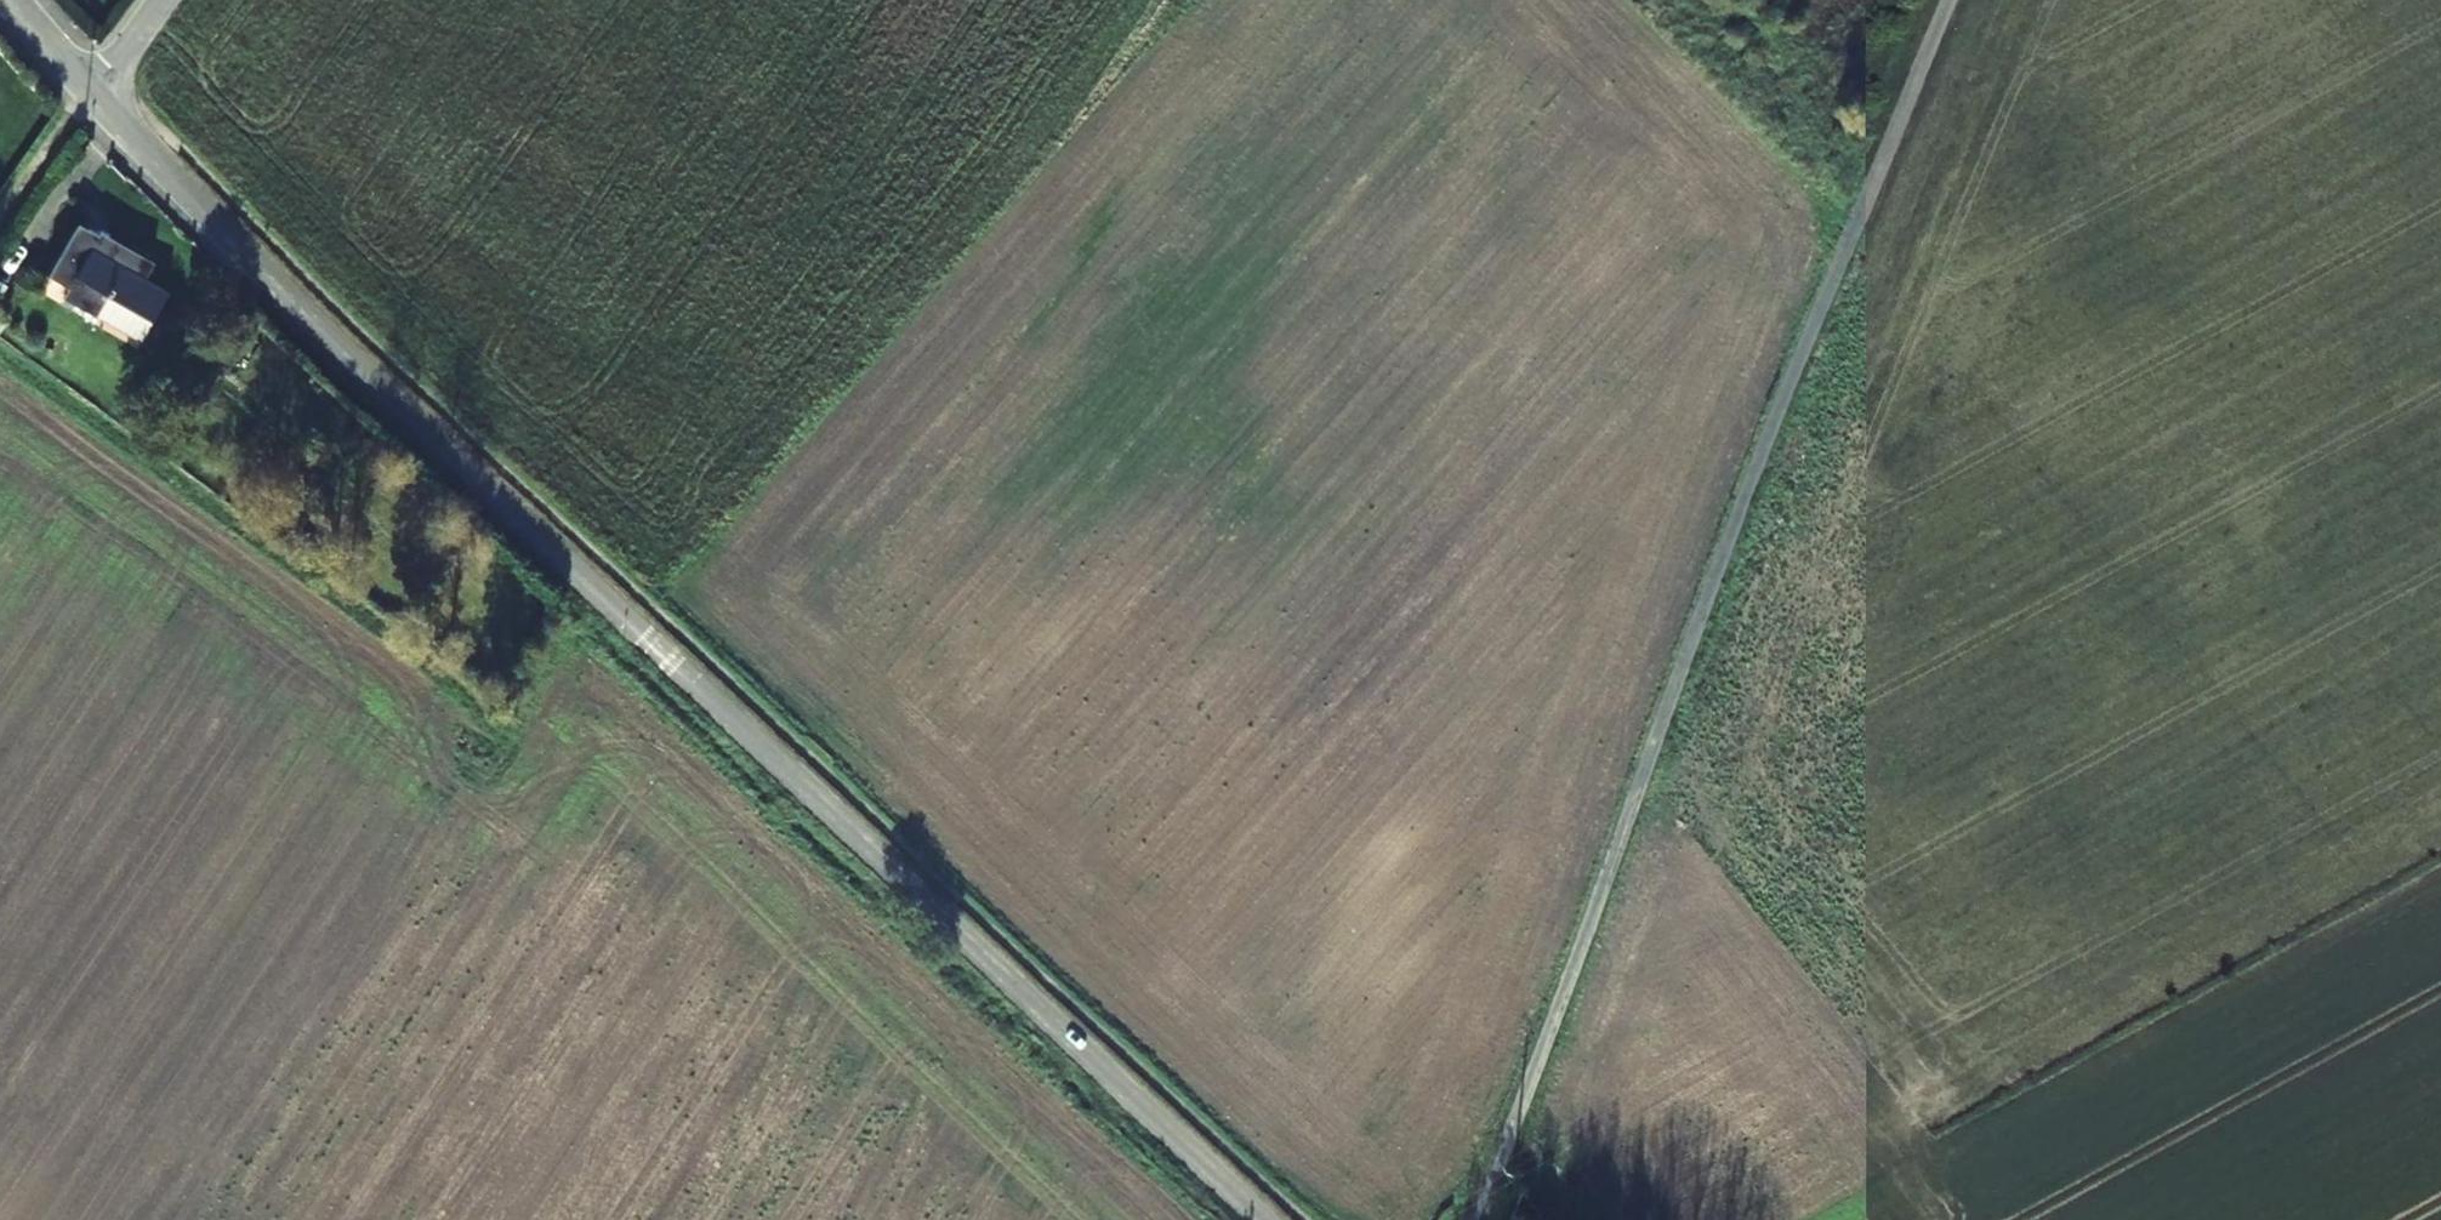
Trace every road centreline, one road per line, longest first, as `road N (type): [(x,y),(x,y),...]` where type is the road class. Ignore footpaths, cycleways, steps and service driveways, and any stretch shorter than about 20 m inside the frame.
road 1 (residential): [(95,93),(389,393),(1270,1219)]
road 2 (unclassified): [(1947,0),(1742,501),(1472,1219)]
road 3 (residential): [(13,0),(95,93)]

